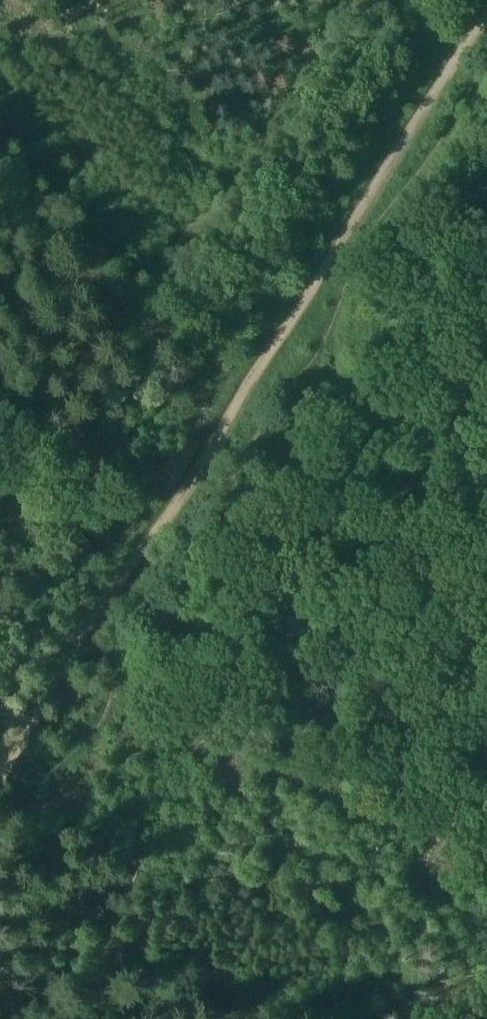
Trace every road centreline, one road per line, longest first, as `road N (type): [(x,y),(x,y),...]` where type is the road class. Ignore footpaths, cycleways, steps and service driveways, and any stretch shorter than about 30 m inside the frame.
road 1 (track): [(486,13),(72,654)]
road 2 (track): [(452,62),(395,14),(368,8),(345,15),(316,44),(281,26)]
road 3 (track): [(72,654),(0,780)]

